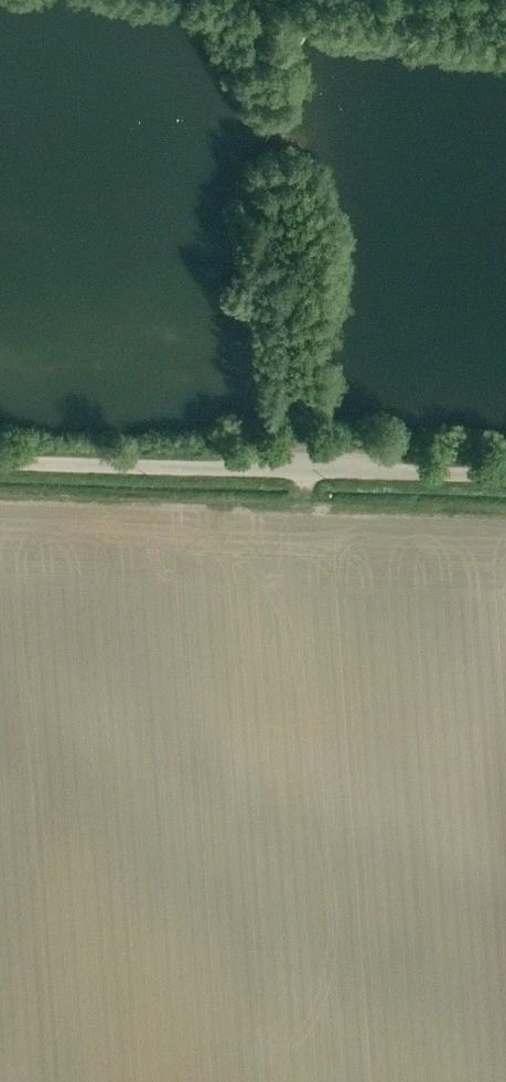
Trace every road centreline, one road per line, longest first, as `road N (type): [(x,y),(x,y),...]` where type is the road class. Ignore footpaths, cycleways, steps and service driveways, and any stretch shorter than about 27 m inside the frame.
road 1 (unclassified): [(505,481),(0,464)]

